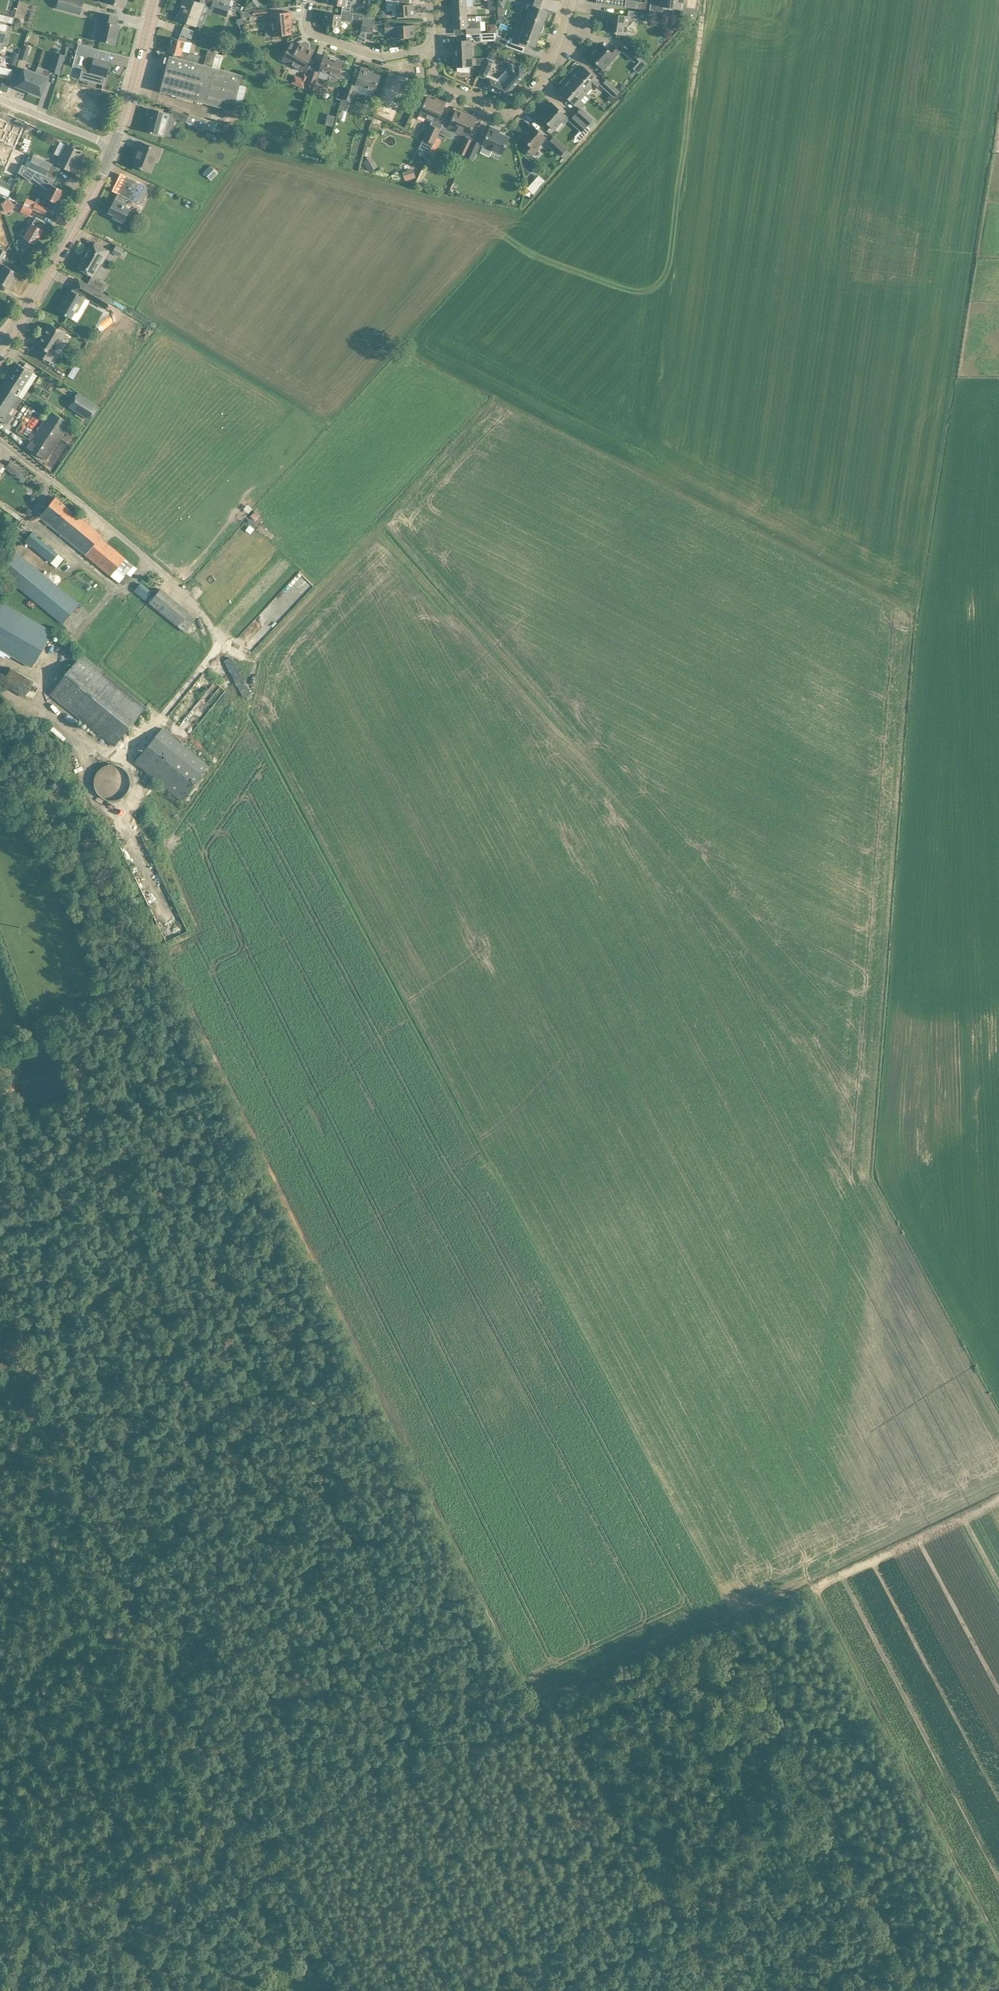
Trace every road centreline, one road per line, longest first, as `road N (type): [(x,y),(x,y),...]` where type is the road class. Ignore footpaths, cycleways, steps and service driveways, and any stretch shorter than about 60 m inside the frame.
road 1 (track): [(19,1971),(567,1712),(723,1990)]
road 2 (track): [(0,1272),(240,1867)]
road 3 (residential): [(218,642),(195,599),(0,442)]
road 4 (tertiary): [(0,348),(114,150)]
road 5 (residential): [(437,79),(510,113),(546,79),(571,0)]
road 6 (residential): [(436,49),(380,58),(309,32),(311,0)]
road 7 (tertiary): [(114,150),(157,0)]
road 8 (residential): [(0,100),(114,150)]

